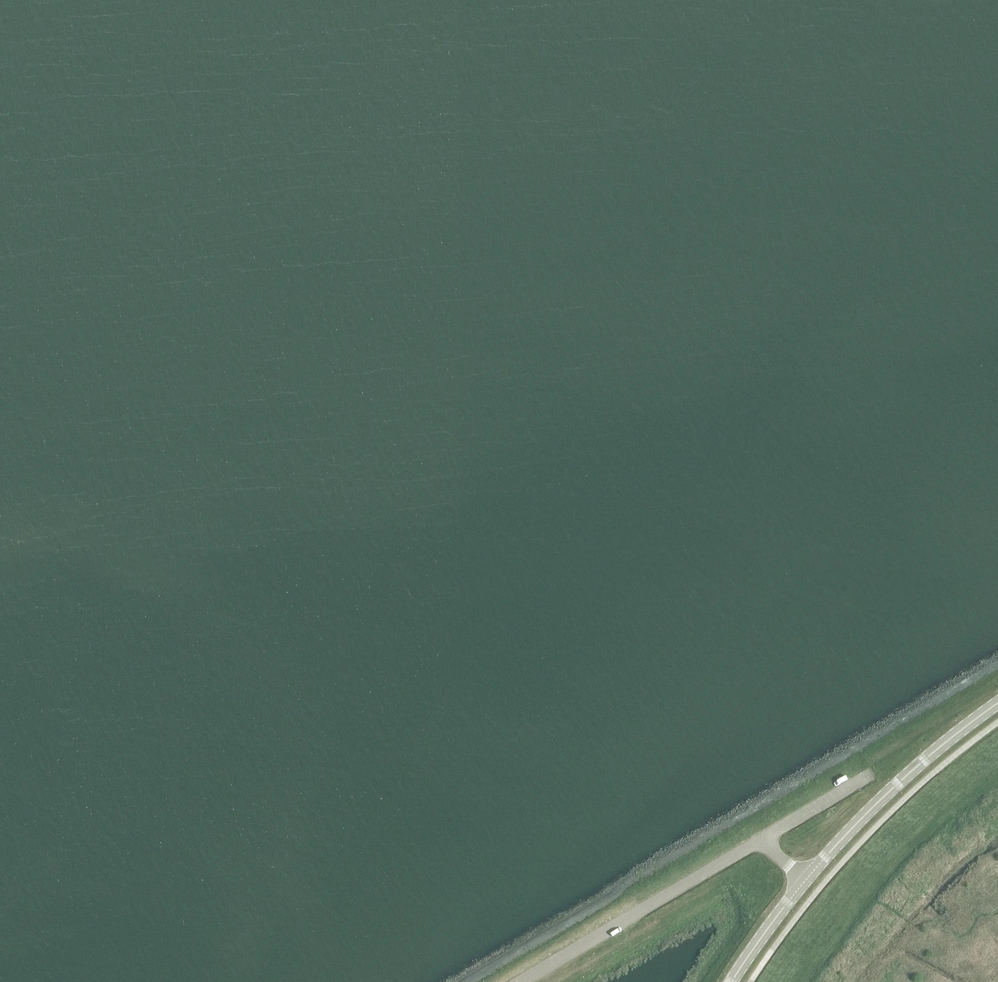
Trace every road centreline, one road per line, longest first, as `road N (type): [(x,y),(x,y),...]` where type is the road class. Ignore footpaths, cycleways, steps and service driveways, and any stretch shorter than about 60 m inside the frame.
road 1 (secondary): [(731,981),(769,927),(893,787),(997,703)]

